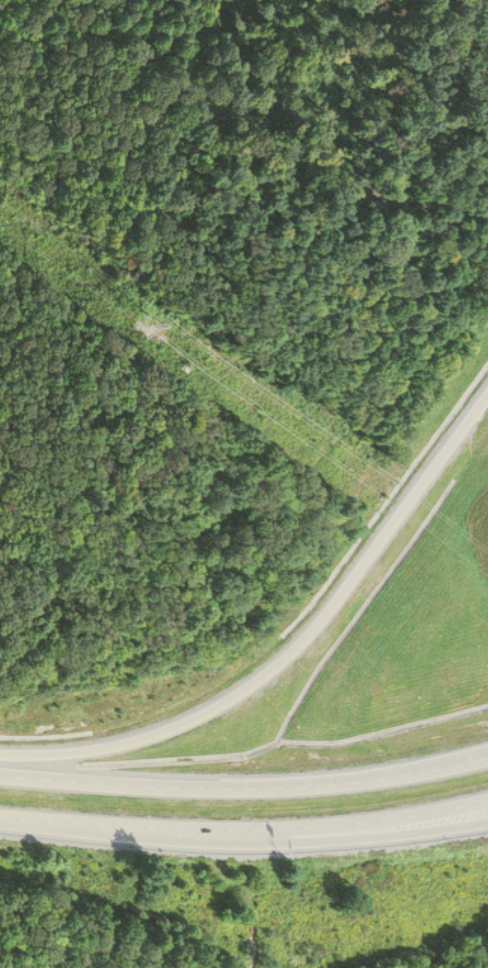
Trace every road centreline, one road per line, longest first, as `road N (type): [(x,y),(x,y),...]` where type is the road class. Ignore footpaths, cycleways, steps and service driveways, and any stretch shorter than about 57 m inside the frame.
road 1 (motorway): [(487,389),(409,503),(272,668),(205,715),(140,746),(0,758)]
road 2 (motorway): [(0,821),(230,835),(386,823),(487,804)]
road 3 (motorway): [(487,760),(221,795),(0,784)]
road 4 (motorway): [(230,835),(434,834),(487,825)]

